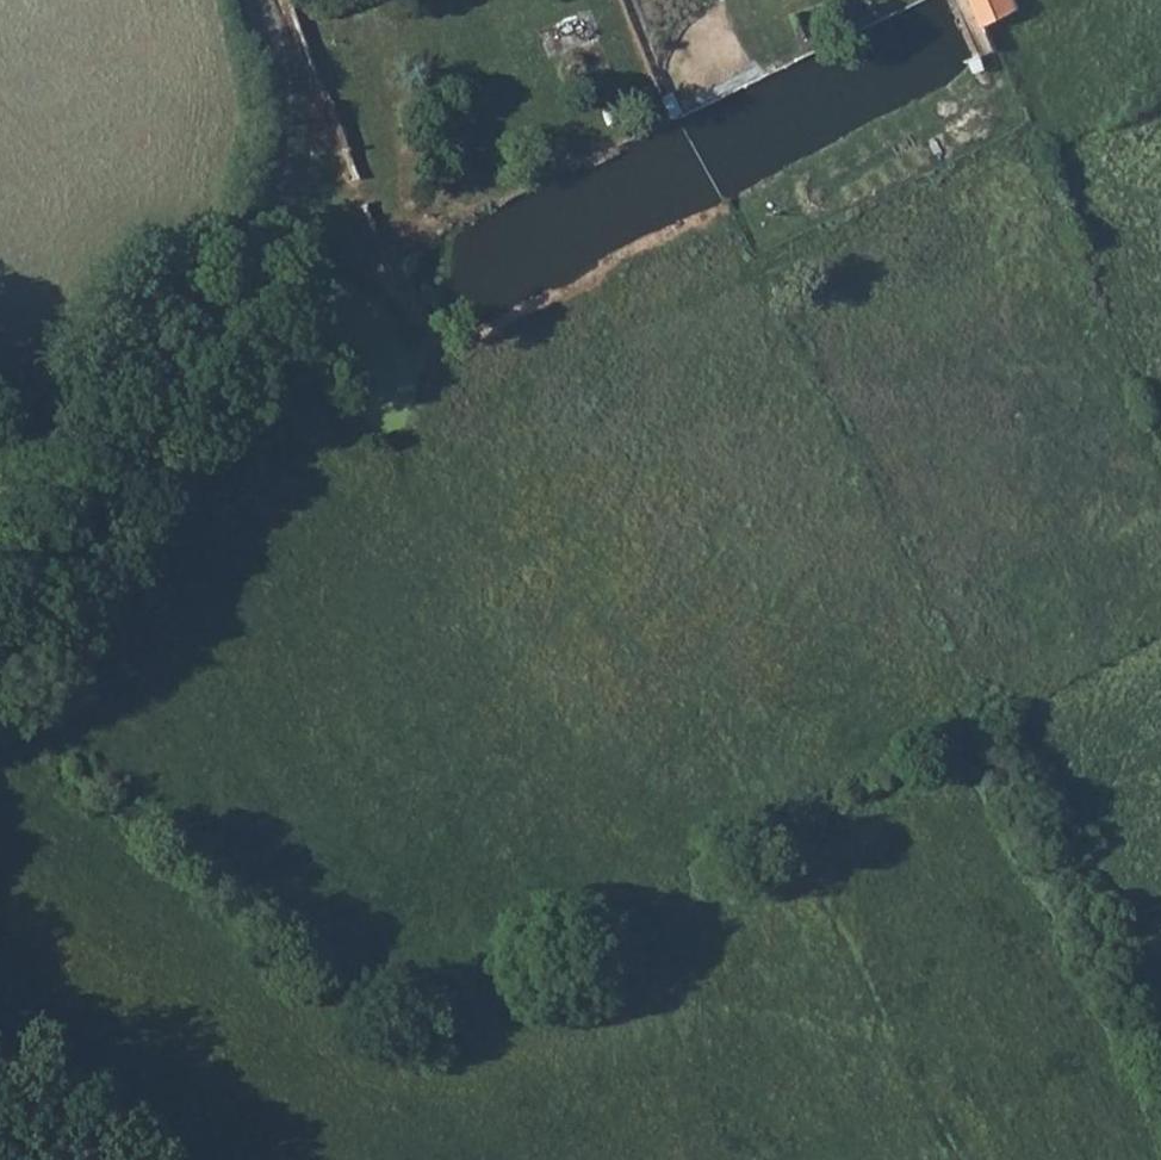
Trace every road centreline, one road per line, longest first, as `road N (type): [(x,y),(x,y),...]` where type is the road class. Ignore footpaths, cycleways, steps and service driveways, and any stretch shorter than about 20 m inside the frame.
road 1 (unclassified): [(264,0),(289,70),(293,148),(273,229),(0,624)]

